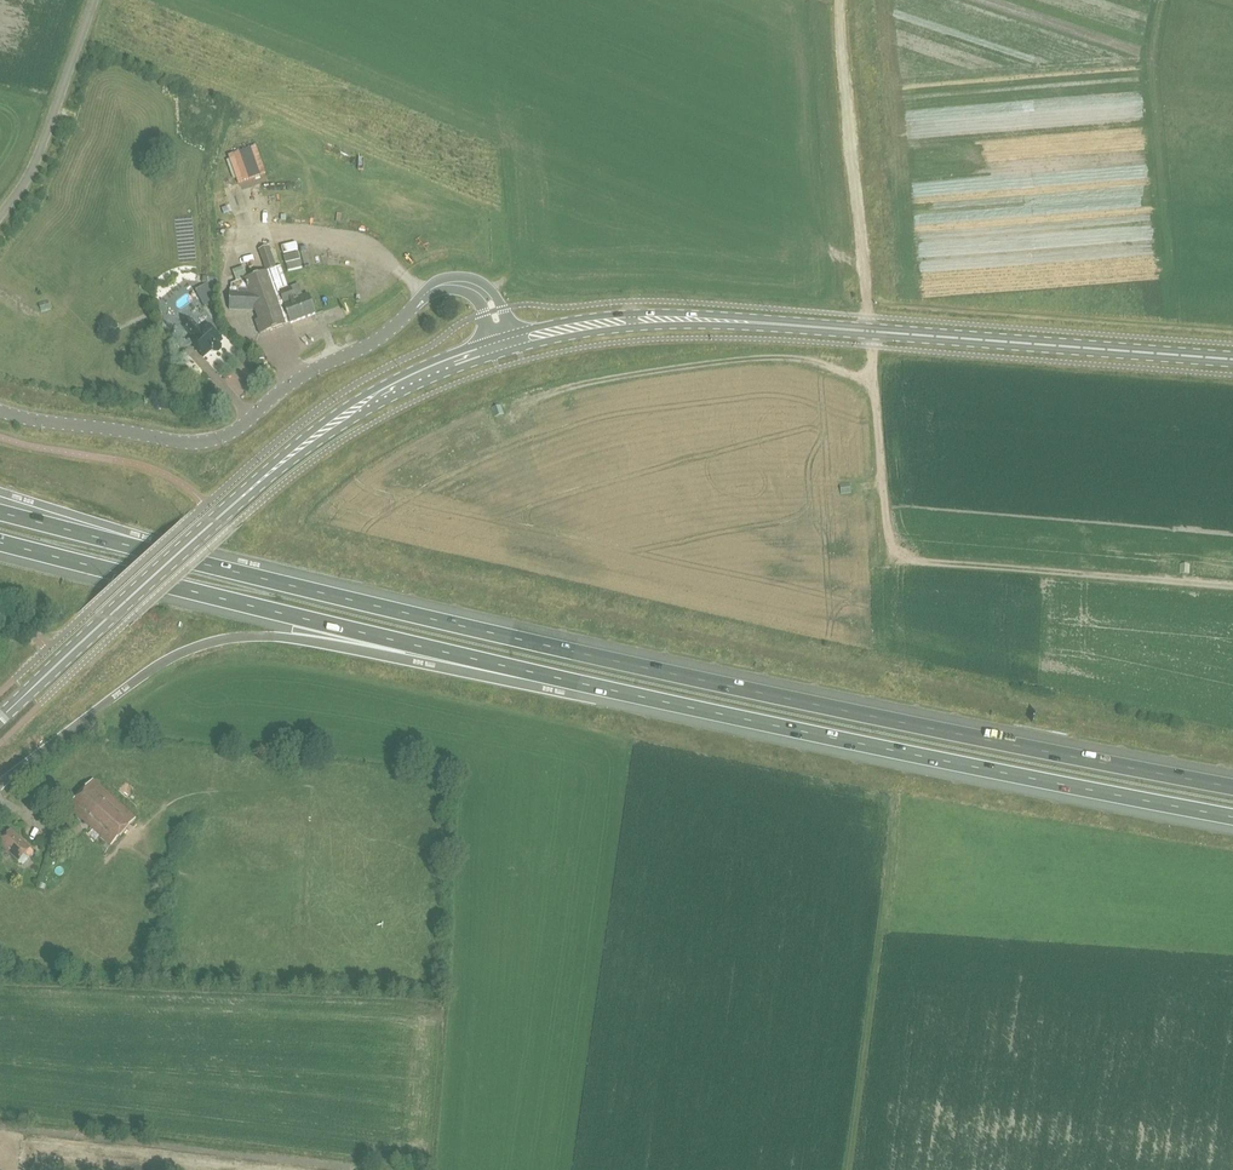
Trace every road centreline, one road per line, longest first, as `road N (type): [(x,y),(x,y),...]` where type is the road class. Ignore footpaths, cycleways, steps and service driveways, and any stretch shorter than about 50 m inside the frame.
road 1 (motorway): [(1232,787),(605,659),(0,512)]
road 2 (motorway): [(0,544),(600,688),(1232,817)]
road 3 (tertiary): [(1232,359),(695,319),(607,323),(513,342)]
road 4 (tertiary): [(0,719),(310,440),(413,378),(493,348)]
road 5 (track): [(871,346),(893,558),(1232,588)]
road 6 (unclassified): [(0,411),(181,442),(213,439),(305,374),(379,338),(437,286)]
road 7 (track): [(875,385),(804,357),(765,358),(635,372),(509,407)]
road 8 (track): [(850,1169),(891,828)]
road 9 (track): [(867,316),(842,4)]
road 10 (unclassified): [(0,217),(36,162),(95,0)]

